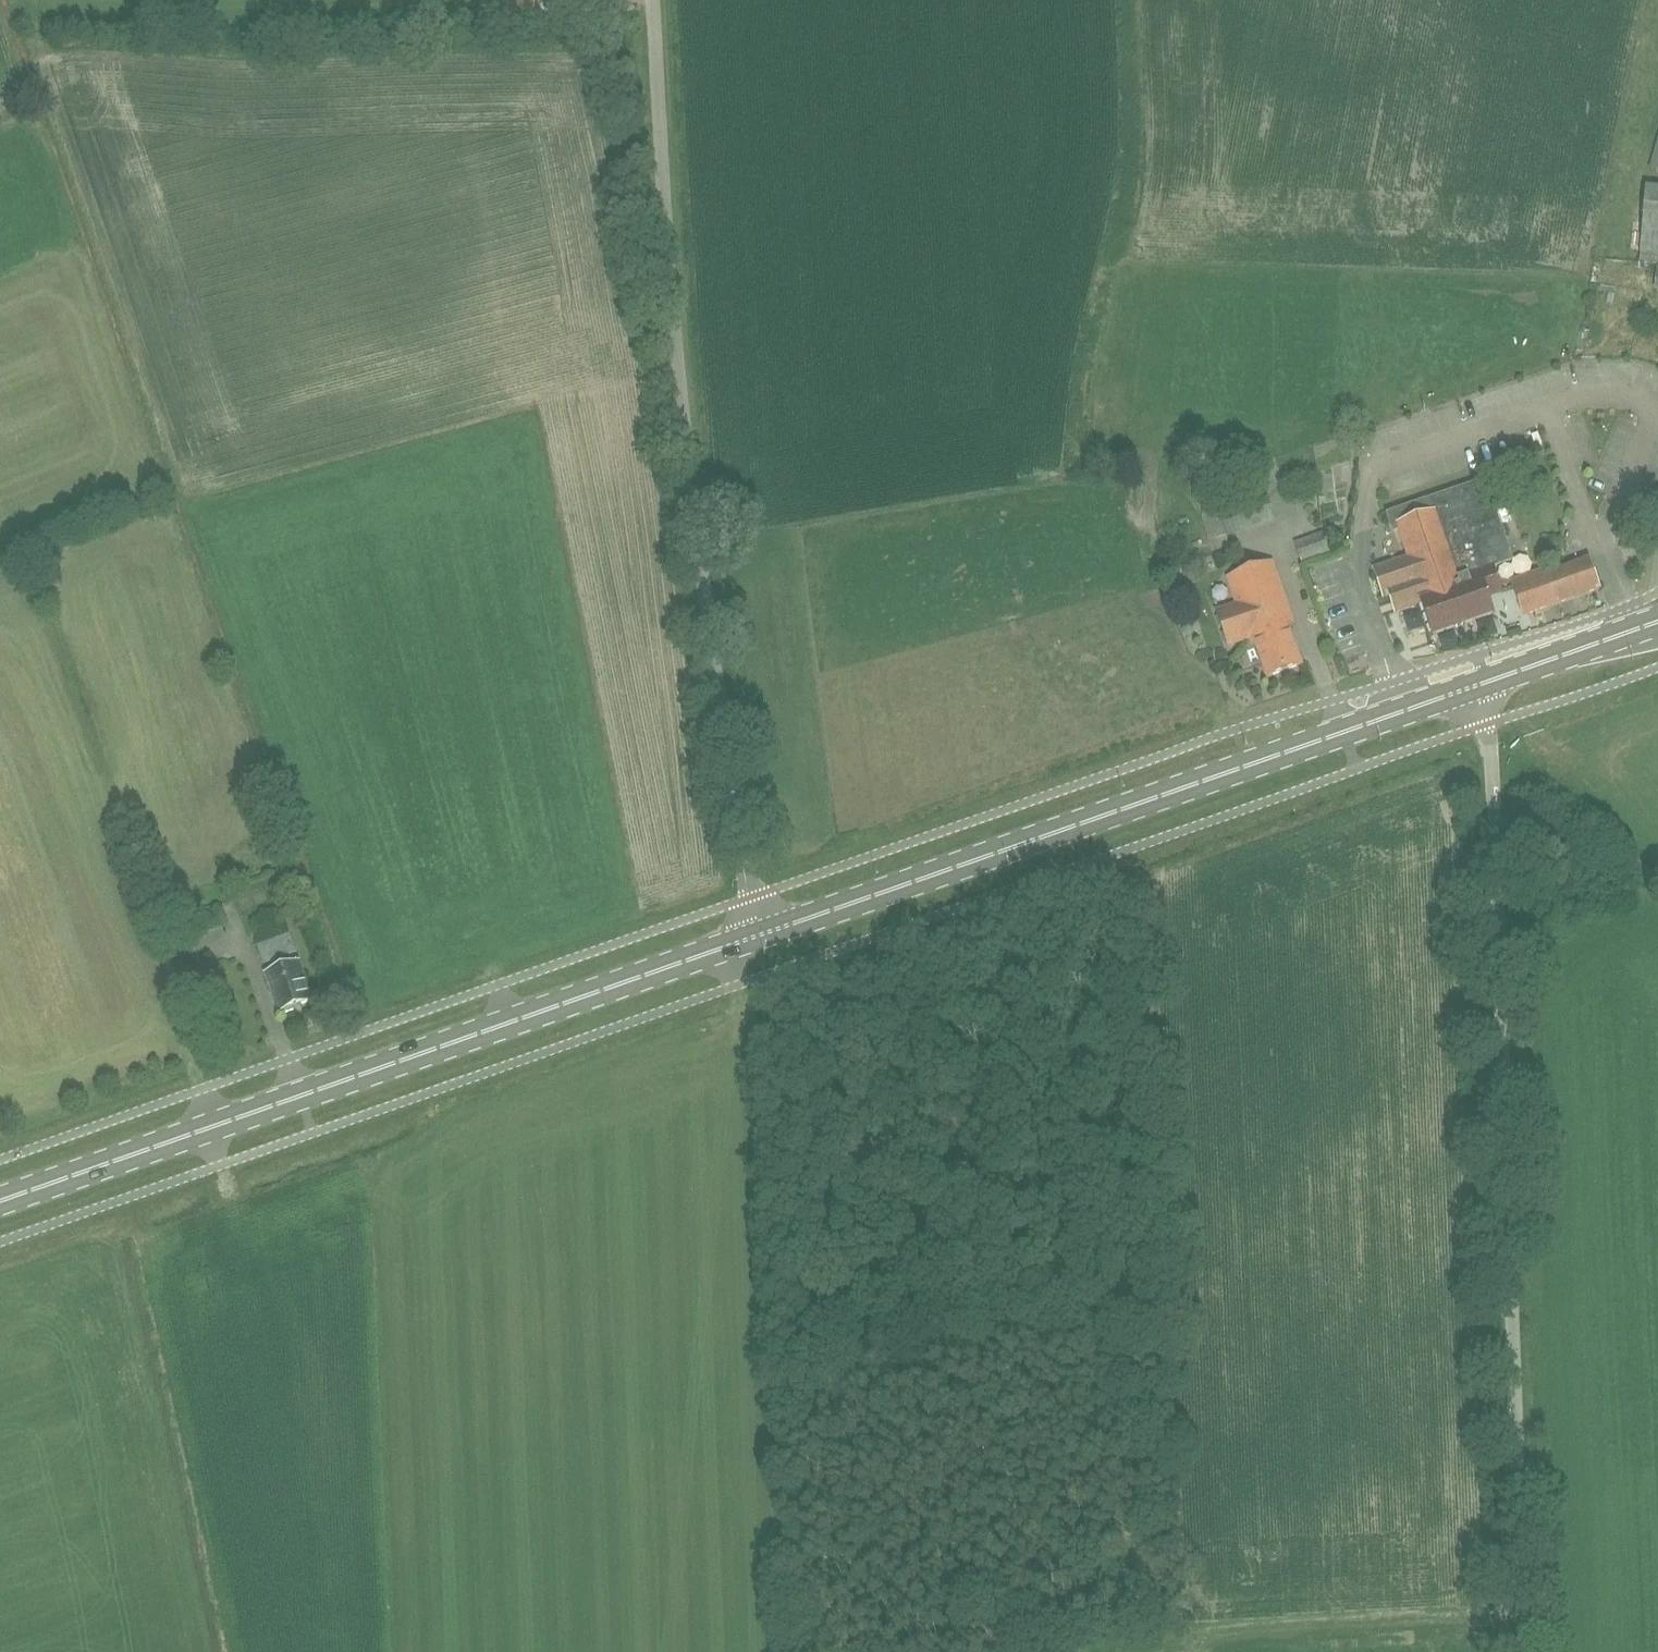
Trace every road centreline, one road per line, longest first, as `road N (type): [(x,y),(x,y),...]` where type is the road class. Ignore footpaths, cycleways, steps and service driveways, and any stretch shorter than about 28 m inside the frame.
road 1 (unclassified): [(1527,1651),(1497,822),(1480,693)]
road 2 (unclassified): [(756,933),(696,444),(664,0)]
road 3 (primary): [(0,1199),(756,933)]
road 4 (primary): [(756,933),(1480,693)]
road 5 (primary): [(1480,693),(1657,624)]

